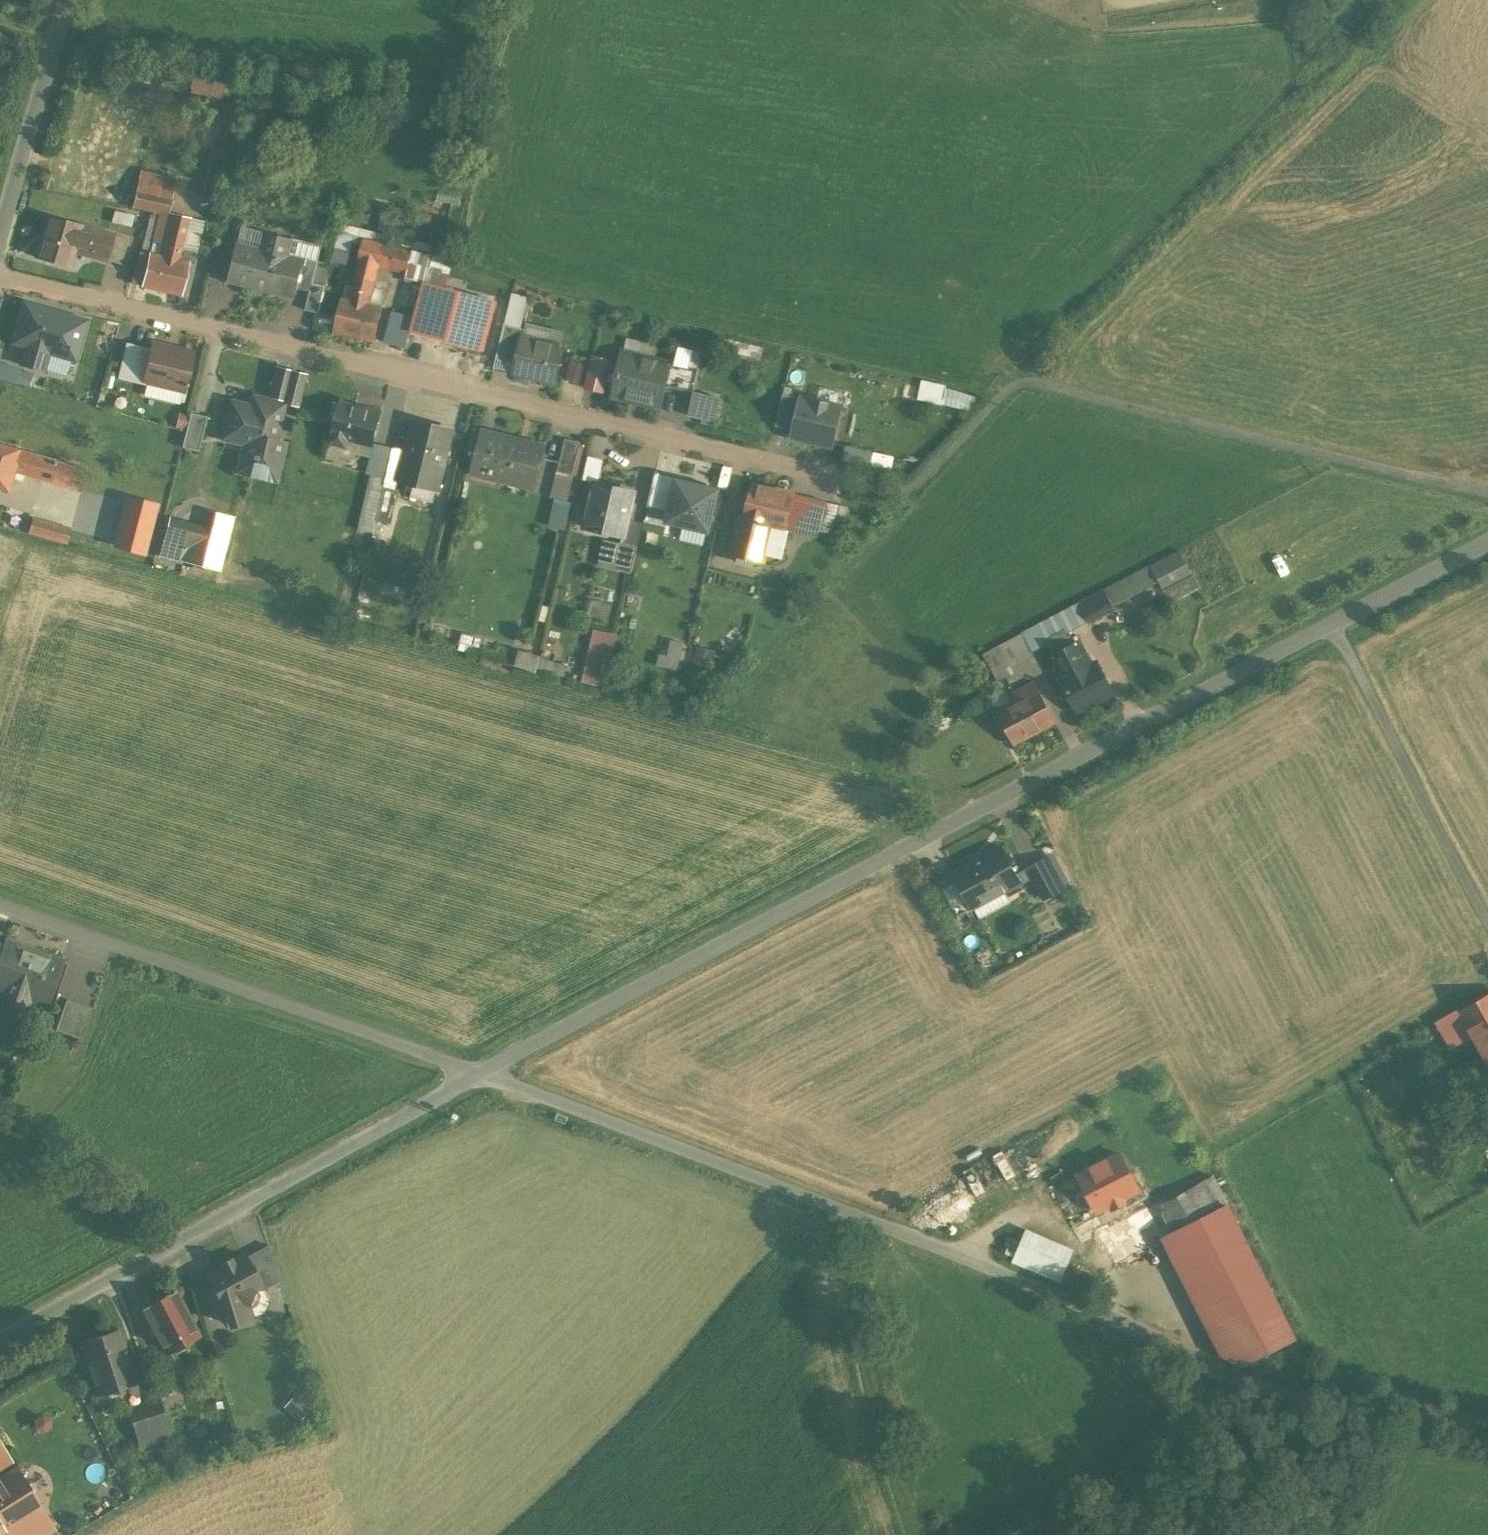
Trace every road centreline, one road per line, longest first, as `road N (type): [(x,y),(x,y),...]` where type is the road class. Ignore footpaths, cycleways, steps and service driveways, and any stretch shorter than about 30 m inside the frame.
road 1 (unclassified): [(1487,545),(480,1072)]
road 2 (unclassified): [(480,1072),(969,1260),(1223,1374),(1278,1391),(1487,1425)]
road 3 (residential): [(844,473),(0,275)]
road 4 (track): [(1487,495),(1021,376),(907,489),(844,473)]
road 5 (unclassified): [(0,1336),(480,1072)]
road 6 (unclassified): [(480,1072),(0,901)]
road 7 (track): [(856,1214),(884,1367),(939,1534)]
road 8 (residential): [(0,234),(68,0)]

